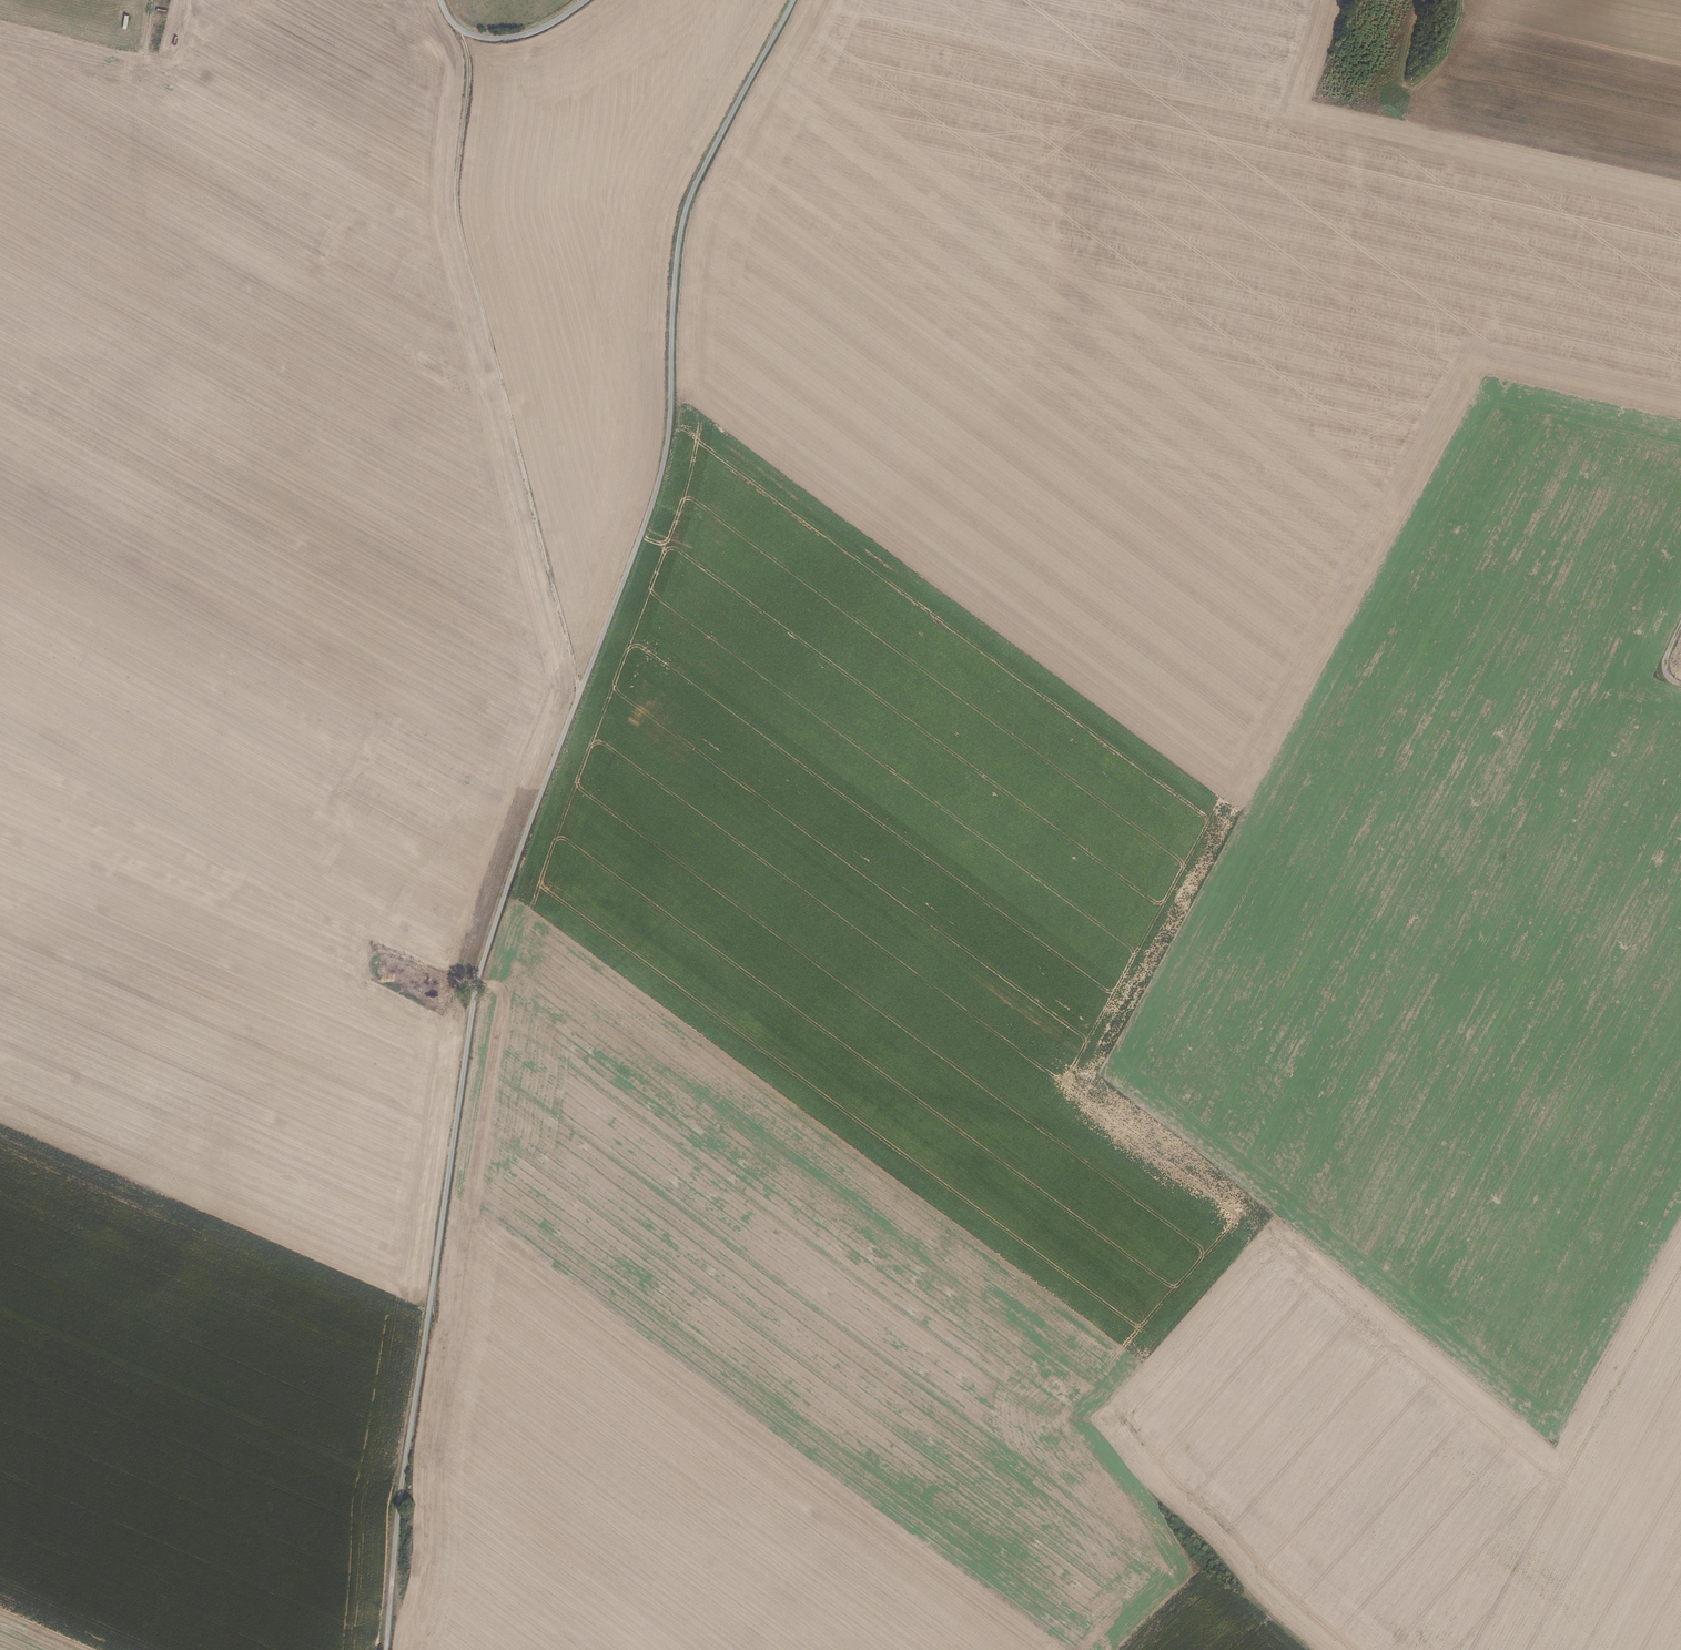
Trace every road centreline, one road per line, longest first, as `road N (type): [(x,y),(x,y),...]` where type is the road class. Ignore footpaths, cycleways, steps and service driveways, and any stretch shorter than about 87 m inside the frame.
road 1 (unclassified): [(794,0),(690,196),(677,252),(663,471),(477,985),(386,1649)]
road 2 (track): [(458,28),(470,47),(473,89),(460,182),(465,228),(580,694)]
road 3 (unclassified): [(586,0),(542,29),(495,39),(464,32),(441,0)]

